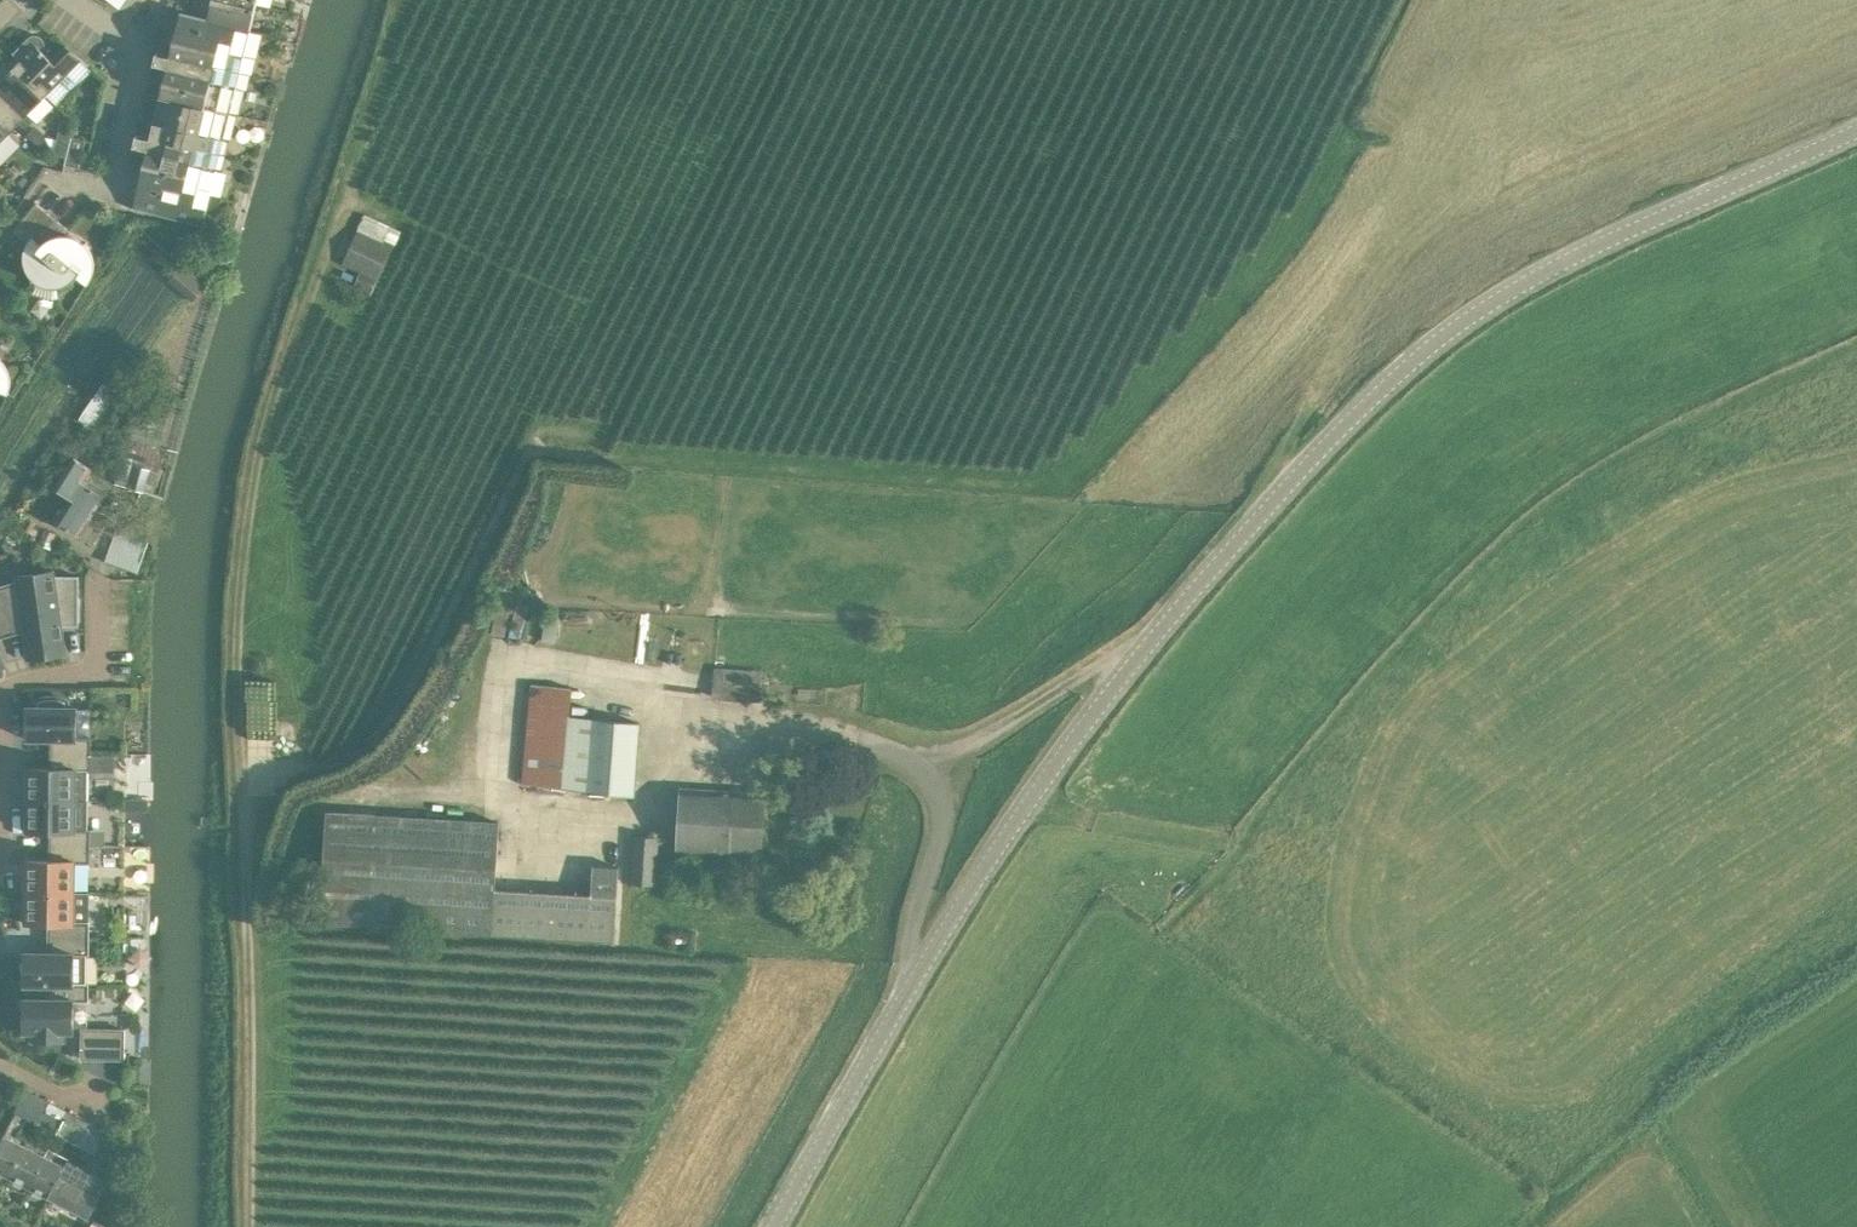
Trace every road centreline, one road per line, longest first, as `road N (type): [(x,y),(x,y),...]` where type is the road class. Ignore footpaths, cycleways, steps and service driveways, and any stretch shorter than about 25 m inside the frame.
road 1 (tertiary): [(777,1226),(914,982),(1044,785),(1154,636),(1370,401),(1434,345),(1544,272),(1856,127)]
road 2 (track): [(248,1226),(237,722),(244,541),(250,482),(279,381),(350,203)]
road 3 (residential): [(56,179),(96,185),(118,171),(138,74),(133,48),(76,0)]
road 4 (residential): [(0,693),(23,680),(87,675),(98,665),(98,582)]

